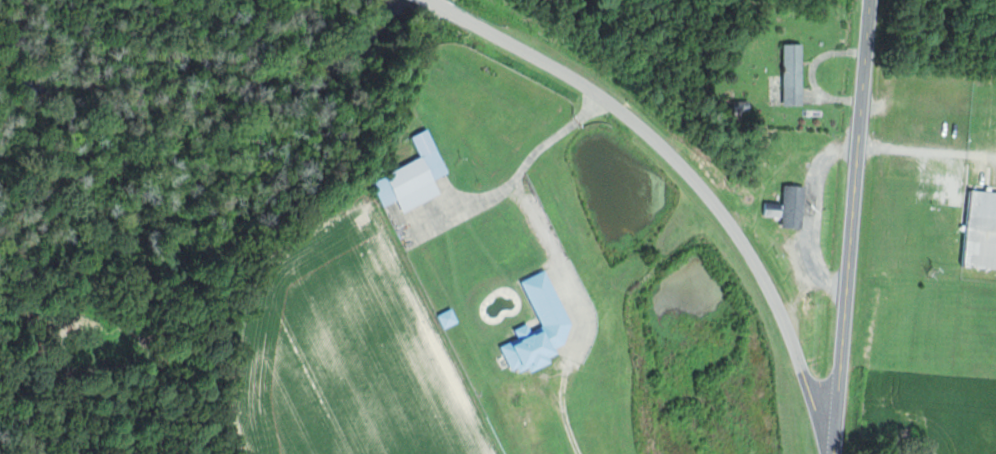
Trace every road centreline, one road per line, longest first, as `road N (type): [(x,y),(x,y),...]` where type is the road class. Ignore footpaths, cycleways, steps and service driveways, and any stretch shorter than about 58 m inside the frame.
road 1 (residential): [(828,453),(790,305),(703,184),(593,88),(426,0)]
road 2 (primary): [(836,453),(870,0)]

